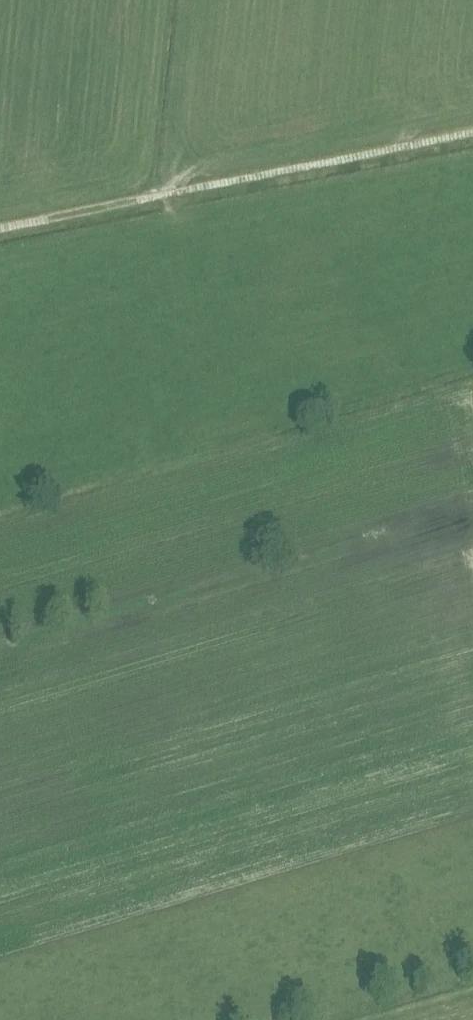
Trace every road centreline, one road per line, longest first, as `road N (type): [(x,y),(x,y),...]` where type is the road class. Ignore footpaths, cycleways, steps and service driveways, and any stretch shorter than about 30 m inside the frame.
road 1 (track): [(0,226),(472,130)]

